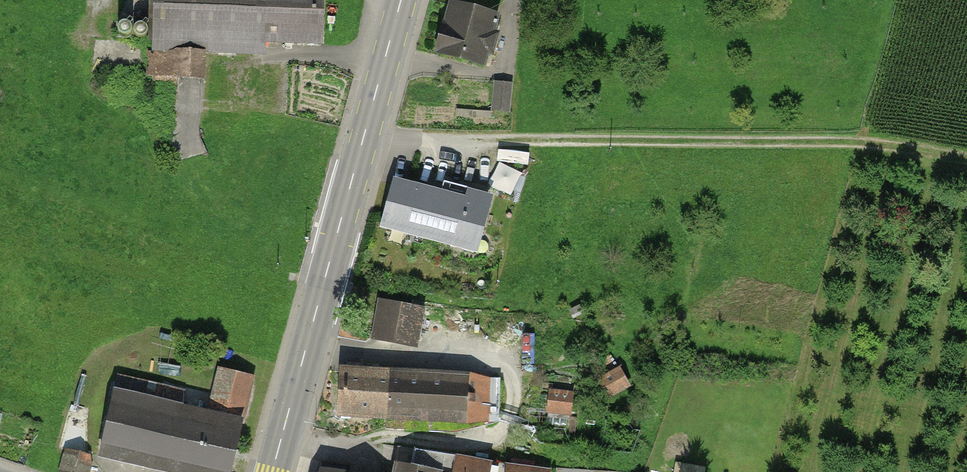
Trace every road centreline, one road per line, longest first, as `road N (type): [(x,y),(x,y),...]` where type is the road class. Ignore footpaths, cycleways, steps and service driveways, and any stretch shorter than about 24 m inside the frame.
road 1 (track): [(966,159),(867,144),(366,131)]
road 2 (tertiary): [(272,471),(401,0)]

